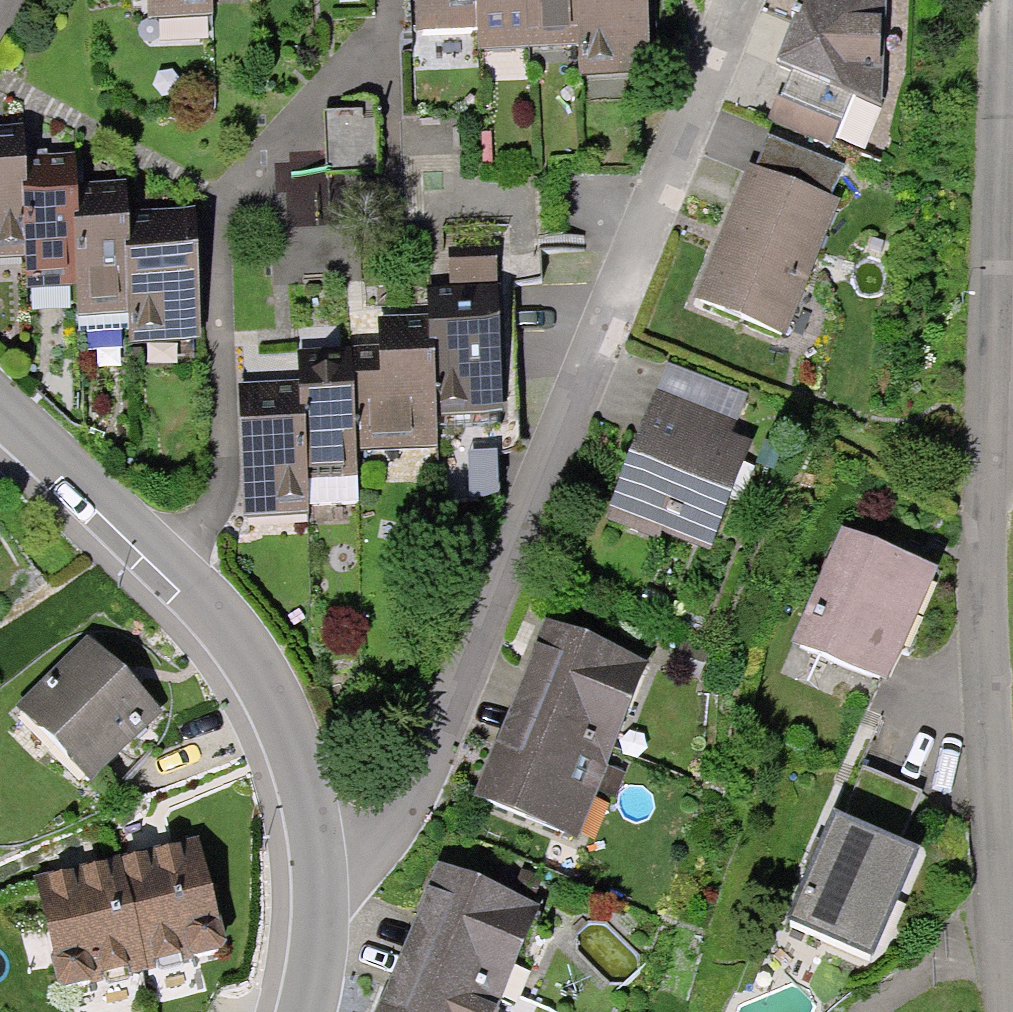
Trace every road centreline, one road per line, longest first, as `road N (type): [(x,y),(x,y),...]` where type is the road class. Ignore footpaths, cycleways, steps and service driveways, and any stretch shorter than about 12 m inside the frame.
road 1 (residential): [(1012,1011),(983,631),(1001,0)]
road 2 (residential): [(746,0),(423,776),(328,917)]
road 3 (residential): [(328,917),(298,733),(213,605),(0,401)]

